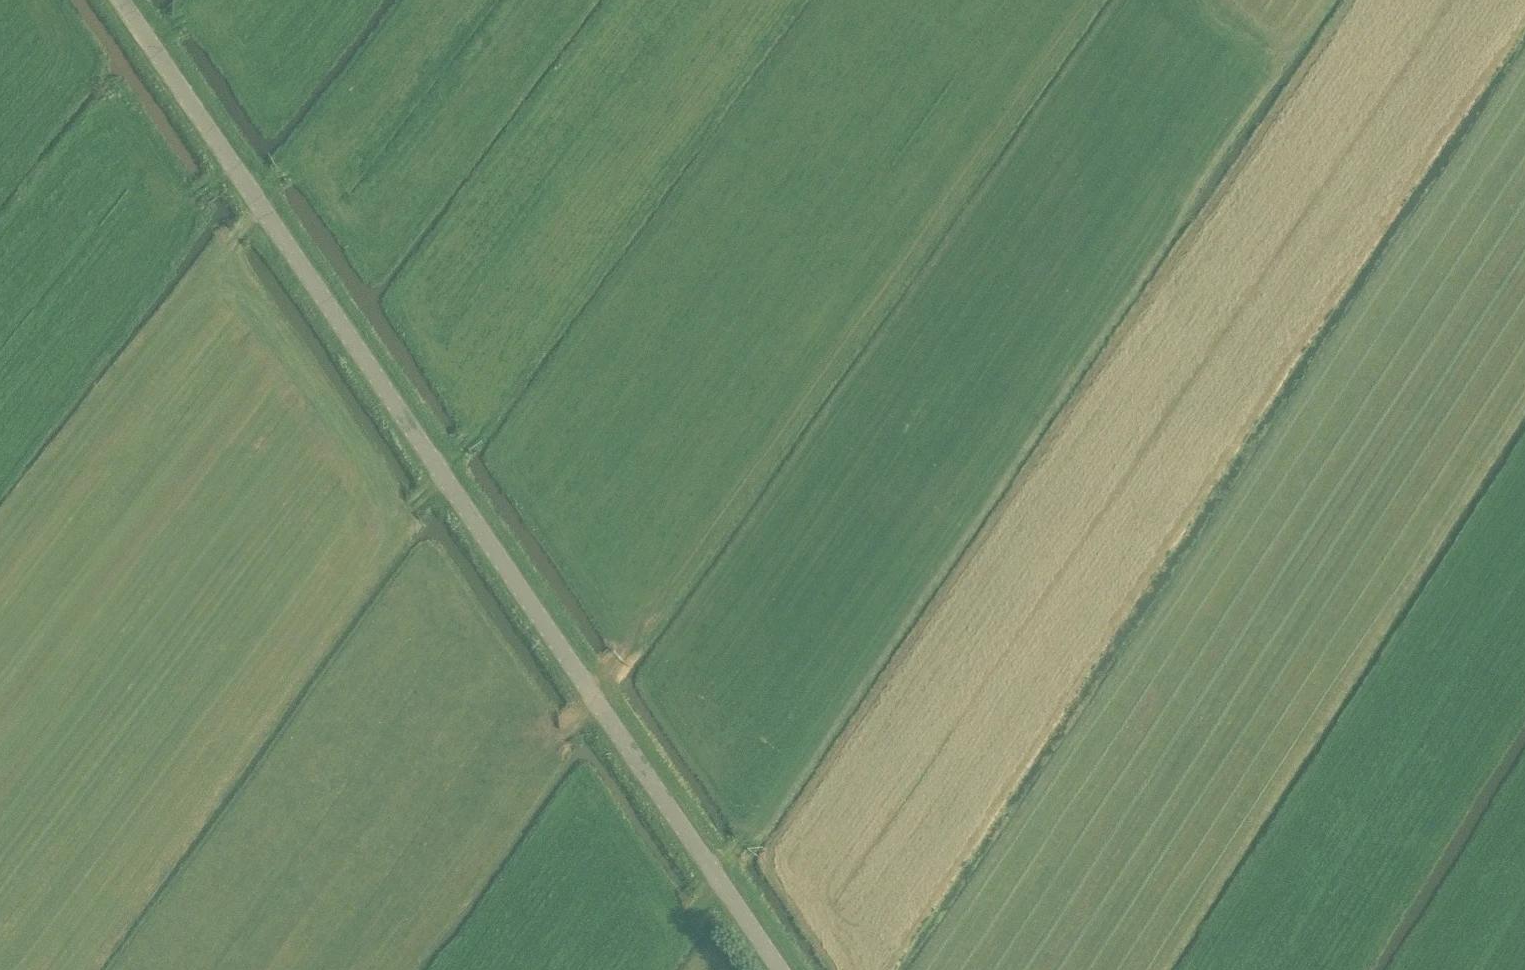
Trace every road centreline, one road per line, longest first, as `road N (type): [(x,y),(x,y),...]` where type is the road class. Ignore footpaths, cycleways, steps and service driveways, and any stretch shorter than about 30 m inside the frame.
road 1 (unclassified): [(780,969),(122,0)]

